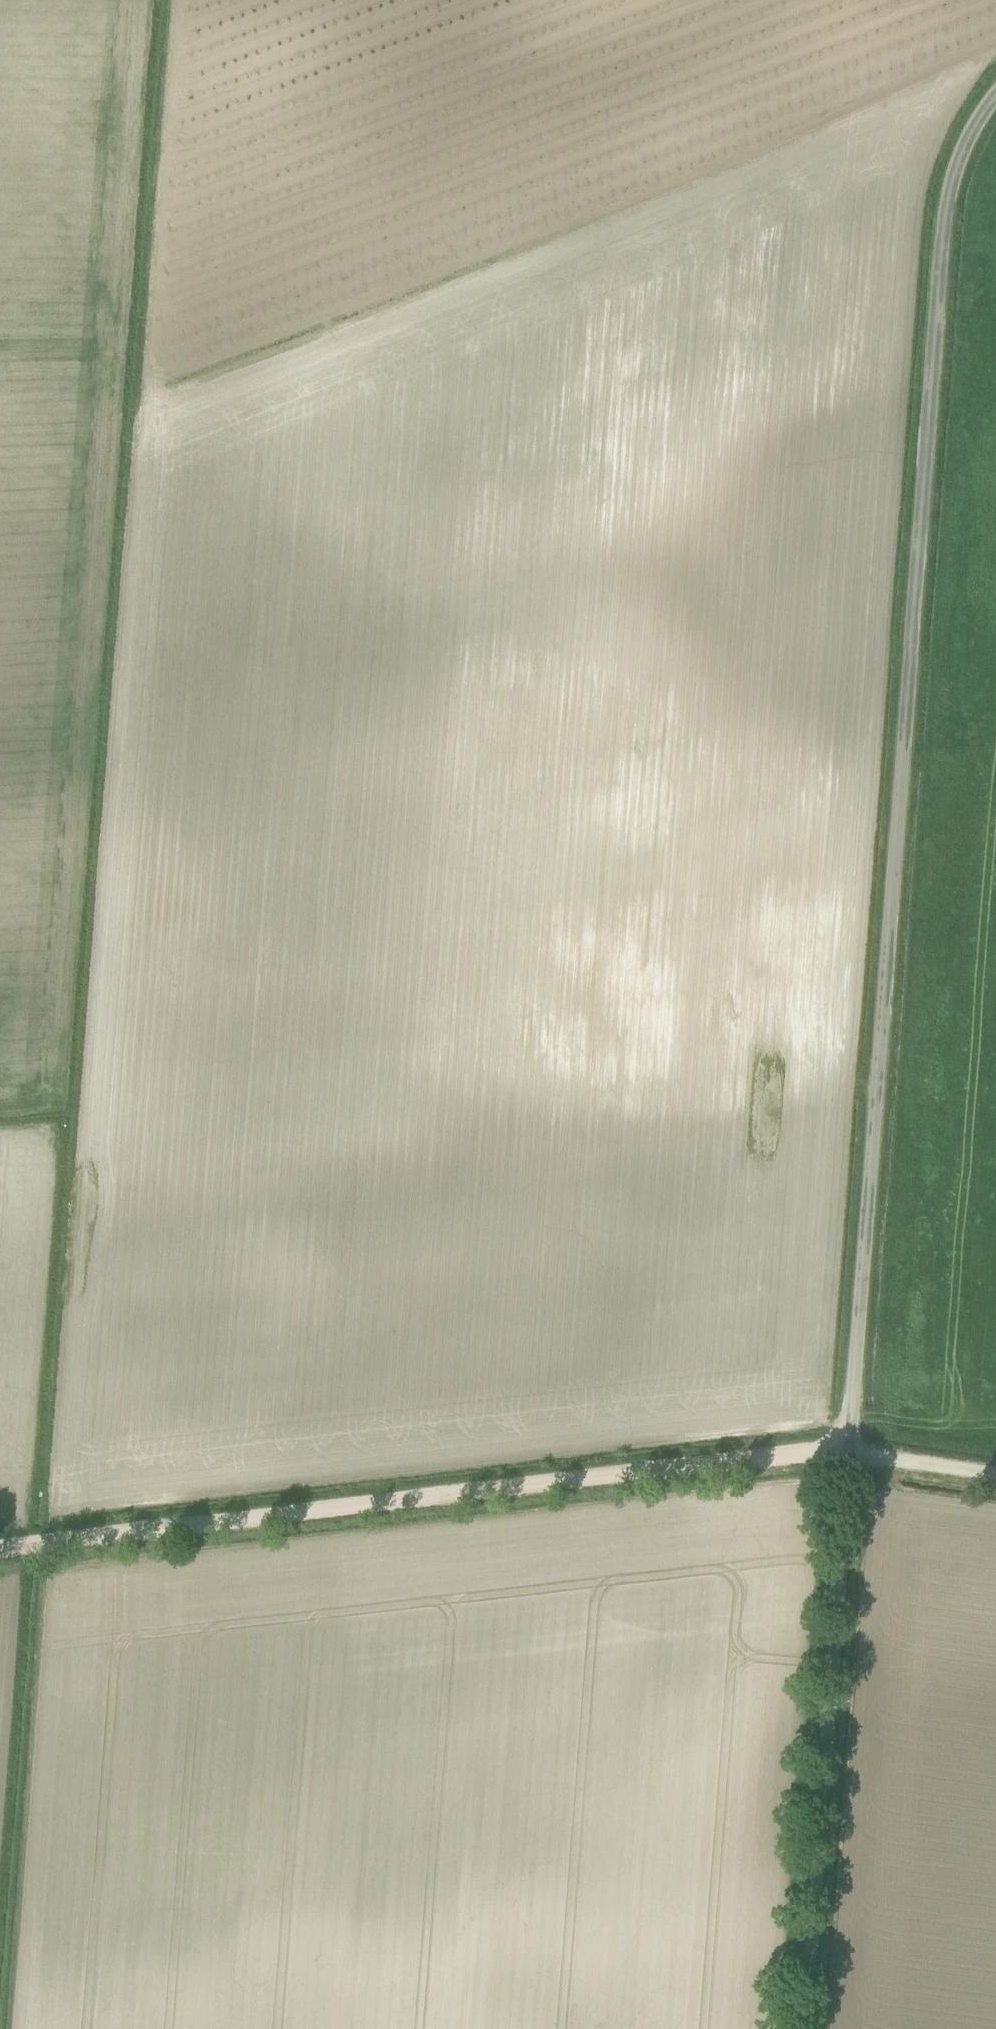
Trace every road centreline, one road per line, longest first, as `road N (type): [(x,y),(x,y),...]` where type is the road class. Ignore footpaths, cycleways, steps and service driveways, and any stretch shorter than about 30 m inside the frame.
road 1 (unclassified): [(800,2028),(954,233),(975,140),(995,106)]
road 2 (track): [(0,1550),(849,1452),(995,1474)]

